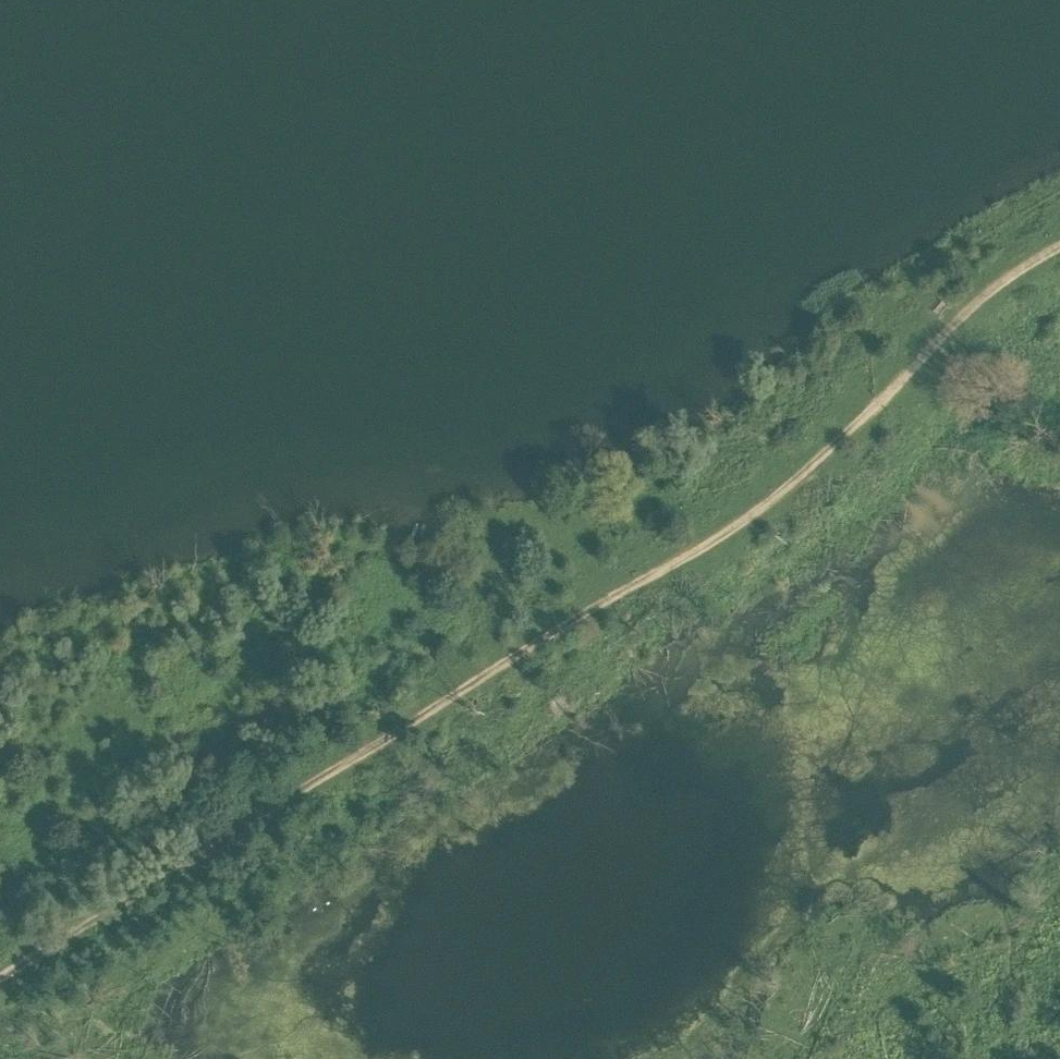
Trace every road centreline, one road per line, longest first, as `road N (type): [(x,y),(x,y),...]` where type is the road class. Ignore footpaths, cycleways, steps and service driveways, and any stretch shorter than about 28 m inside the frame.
road 1 (track): [(0,975),(762,508),(965,312)]

